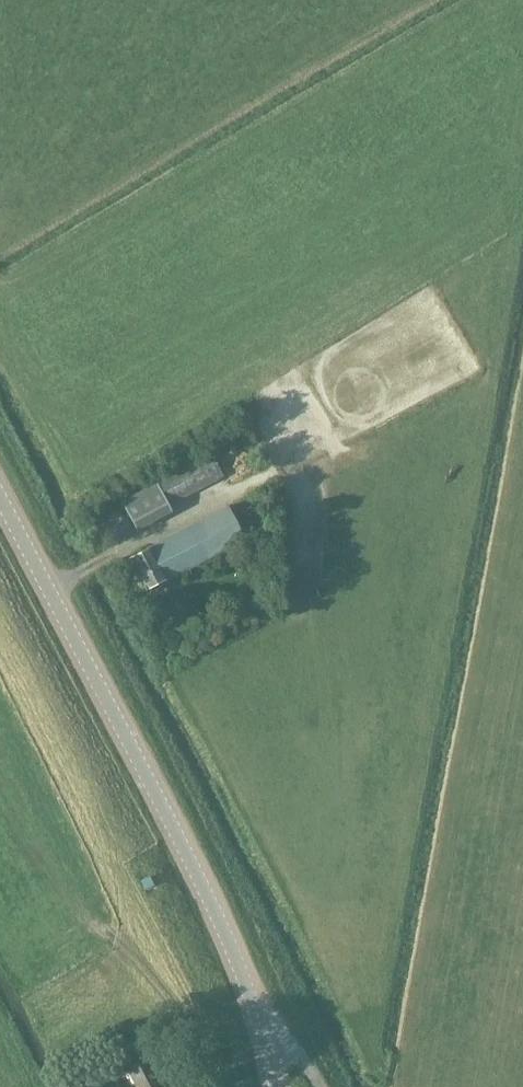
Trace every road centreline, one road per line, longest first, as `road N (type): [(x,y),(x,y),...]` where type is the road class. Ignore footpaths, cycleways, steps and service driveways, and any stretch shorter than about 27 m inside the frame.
road 1 (tertiary): [(277,1086),(234,946),(132,726),(0,482)]
road 2 (track): [(110,940),(215,1053),(230,1086)]

